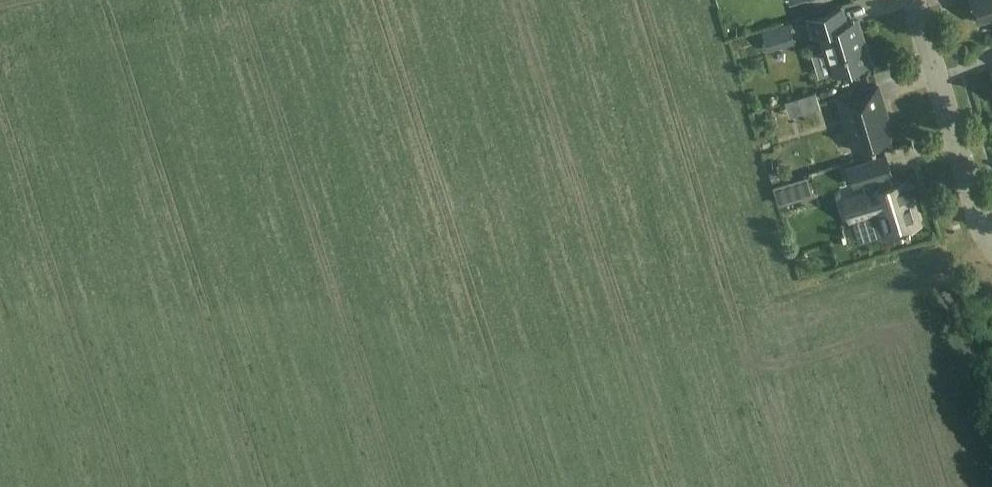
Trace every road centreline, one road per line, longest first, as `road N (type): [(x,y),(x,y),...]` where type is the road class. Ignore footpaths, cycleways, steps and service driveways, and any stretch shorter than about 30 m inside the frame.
road 1 (residential): [(991,237),(914,0)]

